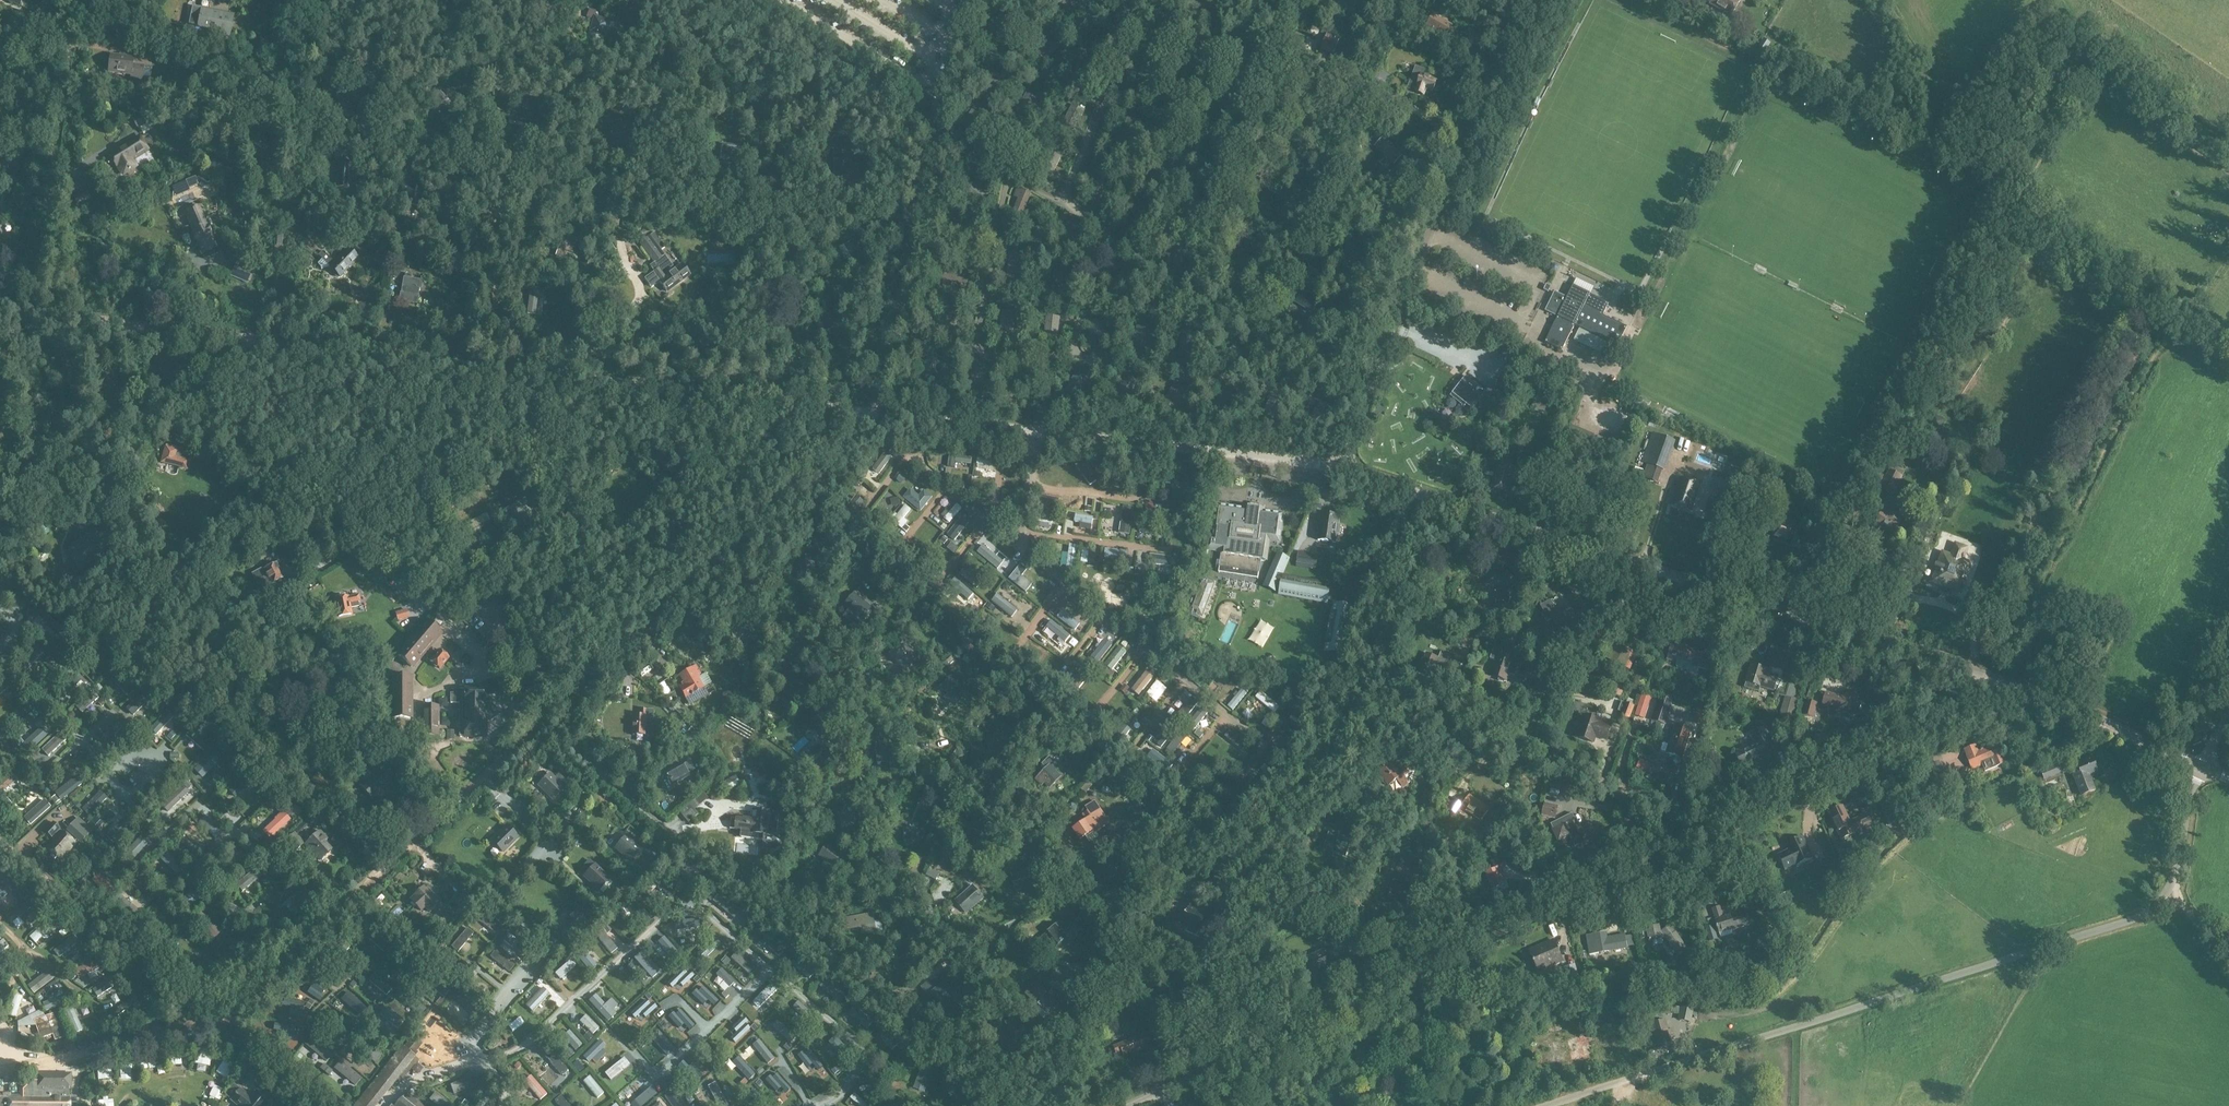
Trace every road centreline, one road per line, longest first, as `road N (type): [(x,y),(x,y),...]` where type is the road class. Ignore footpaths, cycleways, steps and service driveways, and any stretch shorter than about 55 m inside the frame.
road 1 (unclassified): [(1129,1105),(2024,687)]
road 2 (unclassified): [(1552,1105),(2133,920),(2167,892),(2177,866),(2194,764)]
road 3 (track): [(1052,1105),(1157,879),(1236,879),(1331,751),(1358,702),(1424,496)]
road 4 (tertiary): [(2024,687),(1341,471)]
road 5 (track): [(563,377),(606,203),(598,179),(566,166),(425,147),(384,155),(381,192),(414,237),(462,262),(540,268),(571,280)]
road 6 (tertiary): [(877,414),(255,341)]
road 7 (unclassified): [(1341,471),(1517,0)]
road 8 (track): [(218,1025),(565,702)]
road 9 (tertiary): [(1341,471),(877,414)]
road 10 (track): [(1728,825),(1358,702)]
road 11 (track): [(39,314),(66,44),(86,0)]
road 12 (unclassified): [(0,521),(249,357),(255,341)]
road 13 (unclassified): [(934,128),(877,414)]
road 14 (track): [(218,1025),(0,840)]
road 15 (track): [(797,935),(1001,1105)]
road 16 (tertiary): [(255,341),(0,309)]
road 17 (track): [(934,128),(725,0)]
road 18 (track): [(707,572),(877,414)]
road 19 (track): [(218,1025),(0,1071)]
road 20 (track): [(1370,392),(1201,288)]
road 21 (track): [(565,702),(707,572)]
road 22 (tertiary): [(2194,764),(2024,687)]
road 23 (unclassified): [(317,1105),(218,1025)]

